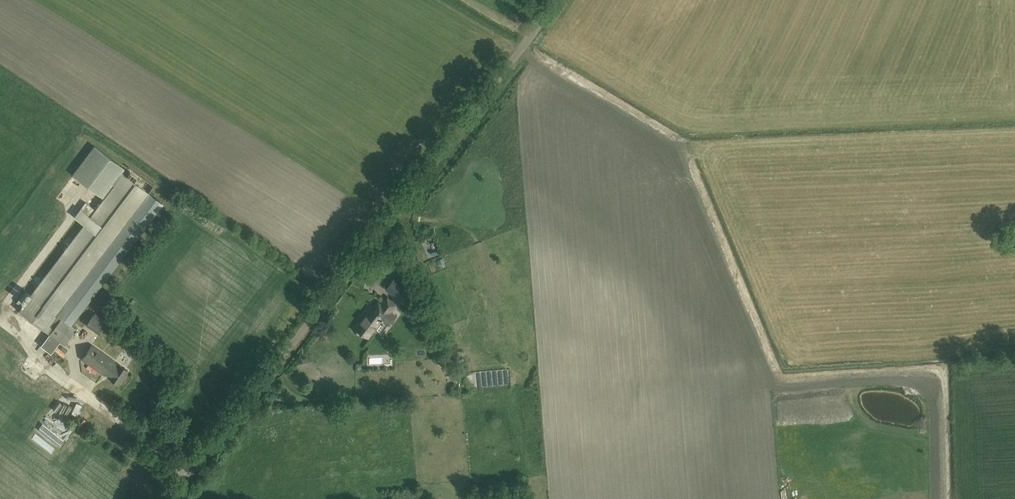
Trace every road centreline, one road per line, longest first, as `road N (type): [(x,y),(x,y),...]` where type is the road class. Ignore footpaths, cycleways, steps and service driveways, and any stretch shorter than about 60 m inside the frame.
road 1 (unclassified): [(171,498),(561,0)]

